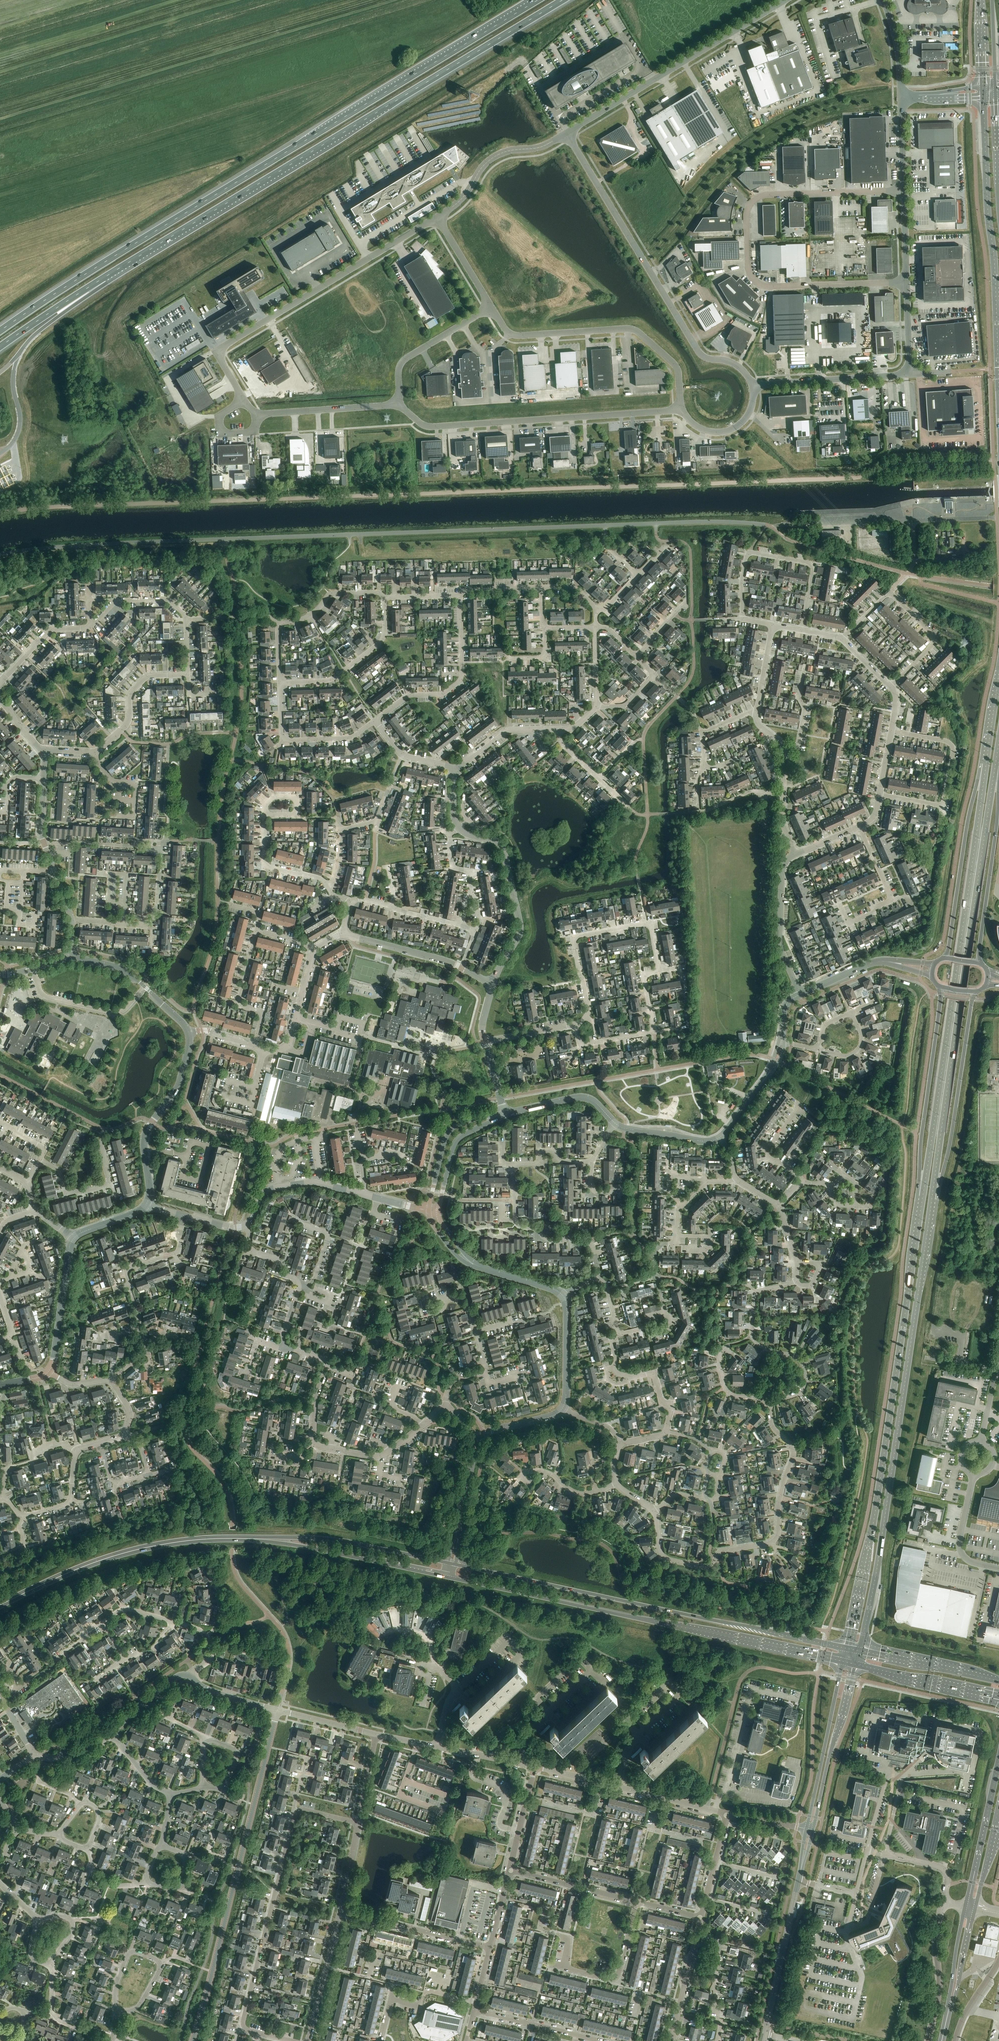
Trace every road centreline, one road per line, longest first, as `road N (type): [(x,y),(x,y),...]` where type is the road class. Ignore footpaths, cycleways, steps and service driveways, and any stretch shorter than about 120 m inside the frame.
road 1 (track): [(910,462),(858,478),(0,516)]
road 2 (motorway): [(538,0),(0,331)]
road 3 (motorway): [(104,278),(563,0)]
road 4 (primary): [(930,1216),(998,753)]
road 5 (primary): [(988,752),(920,1214)]
road 6 (primary): [(920,1214),(848,1649)]
road 7 (primary): [(860,1651),(930,1216)]
road 8 (primary): [(453,1578),(842,1661)]
road 9 (residential): [(904,190),(763,195),(747,213),(749,270),(762,286),(907,282)]
road 10 (primary): [(848,1649),(469,1567)]
road 11 (tertiary): [(277,1710),(193,2040)]
road 12 (residential): [(753,387),(738,366),(699,351),(567,133)]
road 13 (residential): [(437,217),(228,344),(221,357),(243,401)]
road 14 (residential): [(399,404),(432,427),(681,411)]
road 15 (primary): [(983,97),(998,382)]
road 16 (residential): [(491,307),(515,336),(637,331),(677,369),(681,411)]
road 17 (residential): [(787,0),(567,133)]
road 18 (primary): [(0,1605),(121,1554),(240,1539)]
road 19 (primary): [(930,1216),(976,992)]
road 20 (primary): [(939,987),(920,1214)]
road 21 (residential): [(296,1812),(243,2026)]
road 22 (residential): [(545,1908),(540,1929),(569,1938),(565,1968),(613,1980),(636,1902)]
road 23 (primary): [(988,752),(945,958)]
road 24 (residential): [(768,1405),(800,1393),(806,1378),(795,1356),(754,1340),(755,1292),(797,1282)]
road 25 (primary): [(240,1539),(446,1577)]
road 26 (residential): [(842,639),(889,592),(934,636),(890,687)]
road 27 (primary): [(434,1560),(330,1540),(240,1539)]
road 28 (residential): [(802,631),(808,563),(747,554),(742,619)]
road 29 (residential): [(493,984),(519,934),(519,919),(502,847),(459,828)]
road 30 (residential): [(375,720),(407,696),(442,694),(460,679),(460,596)]
road 31 (primary): [(981,964),(998,787)]
road 32 (tertiary): [(763,2040),(801,1870)]
road 33 (tertiary): [(842,1661),(807,1830)]
road 34 (tertiary): [(813,1831),(855,1664)]
road 35 (residential): [(567,133),(495,157),(437,217)]
road 36 (residential): [(753,387),(911,374)]
road 37 (residential): [(384,598),(378,644),(330,680),(280,682)]
road 38 (residential): [(341,1910),(490,1948)]
road 39 (residential): [(647,924),(575,939),(586,1017)]
road 40 (residential): [(859,826),(893,900),(848,924),(840,906)]
road 41 (residential): [(654,1511),(669,1560),(705,1567),(722,1552),(762,1545)]
road 42 (residential): [(800,995),(780,943),(783,868),(796,854)]
road 43 (primary): [(998,1762),(967,1907)]
road 44 (primary): [(855,1664),(998,1696)]
road 45 (residential): [(491,307),(403,362),(399,404)]
road 46 (residential): [(773,1542),(794,1455),(768,1405)]
road 47 (primary): [(998,1681),(860,1651)]
road 48 (residential): [(259,414),(399,404)]
road 49 (residential): [(363,1194),(317,1182),(271,1189),(244,1225)]
road 50 (residential): [(929,2040),(944,1902)]
road 51 (tertiary): [(500,1116),(461,1124),(448,1135),(429,1211)]
road 52 (tertiary): [(73,1239),(49,1372)]
road 53 (residential): [(341,1910),(308,2040)]
road 54 (residential): [(39,1160),(59,1171),(69,1192),(110,1185),(102,1142)]
road 55 (tertiary): [(145,1153),(145,1133),(178,1087),(189,1034)]
road 56 (residential): [(510,1870),(636,1902)]
road 57 (motorway): [(0,347),(104,278)]
road 58 (tertiary): [(439,1212),(455,1144),(500,1116)]
road 59 (residential): [(344,935),(462,968)]
road 60 (unclassified): [(998,1569),(969,1561),(959,1548),(974,1474)]
road 61 (tertiary): [(505,1114),(580,1097),(615,1123)]
road 62 (residential): [(531,1486),(521,1478),(540,1470),(580,1494),(616,1484)]

